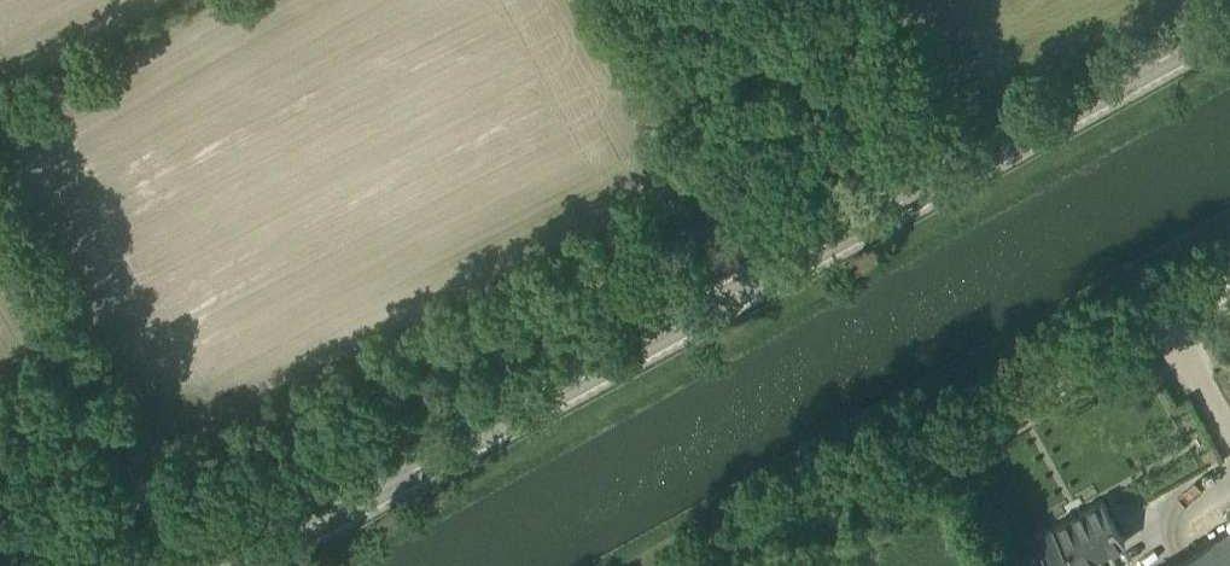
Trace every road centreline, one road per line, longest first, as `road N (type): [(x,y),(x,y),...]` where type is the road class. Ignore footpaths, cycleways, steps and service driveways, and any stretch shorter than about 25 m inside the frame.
road 1 (secondary): [(233,565),(1229,21)]
road 2 (unclassified): [(669,565),(1229,257)]
road 3 (track): [(0,256),(175,565)]

